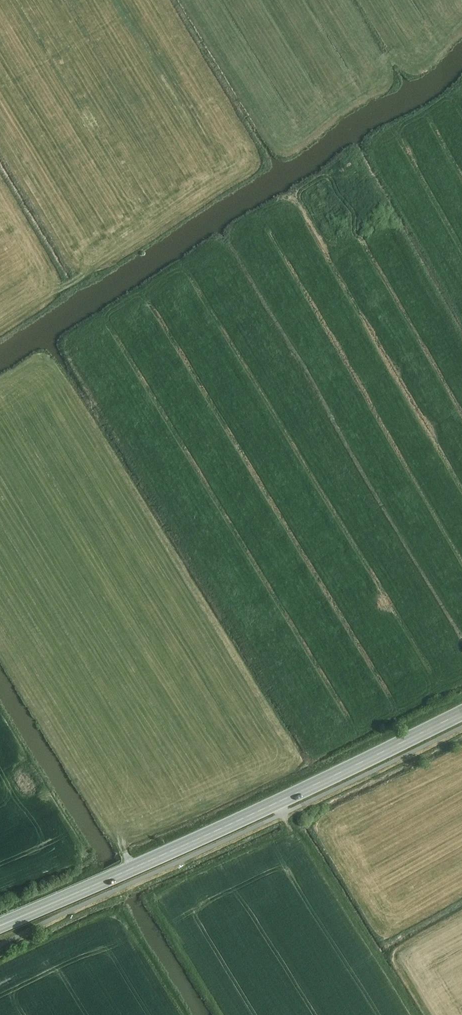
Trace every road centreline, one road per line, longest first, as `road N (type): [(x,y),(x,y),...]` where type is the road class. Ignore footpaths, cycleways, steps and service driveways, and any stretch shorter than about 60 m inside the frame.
road 1 (secondary): [(461,713),(0,925)]

